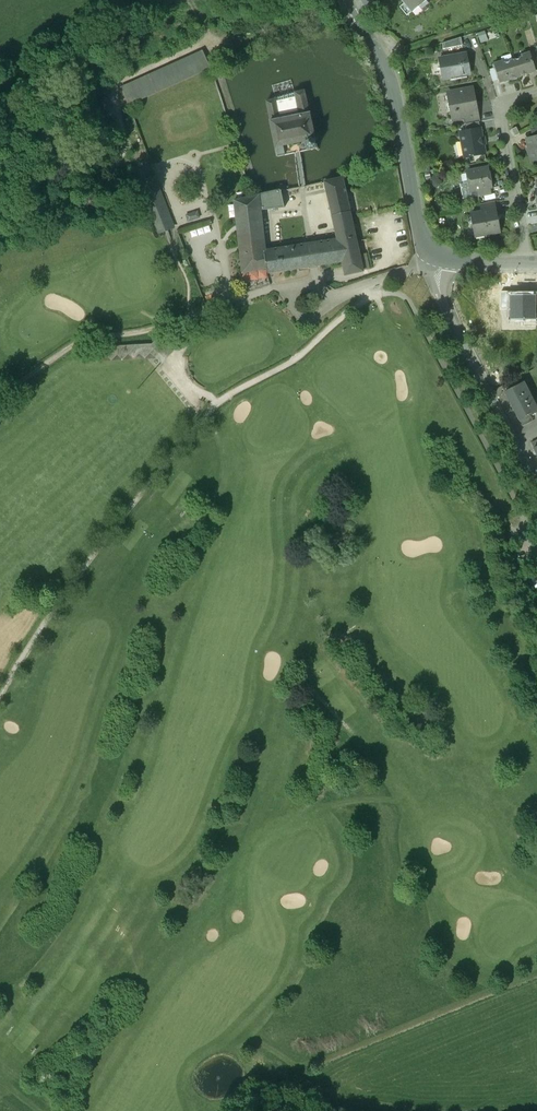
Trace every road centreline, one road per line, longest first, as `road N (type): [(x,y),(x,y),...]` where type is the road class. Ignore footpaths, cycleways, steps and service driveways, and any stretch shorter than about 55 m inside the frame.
road 1 (track): [(0,698),(53,600),(208,411),(271,377),(369,289)]
road 2 (residential): [(350,0),(388,67),(426,257)]
road 3 (residential): [(426,257),(536,482)]
road 4 (residential): [(528,264),(499,114),(536,92)]

